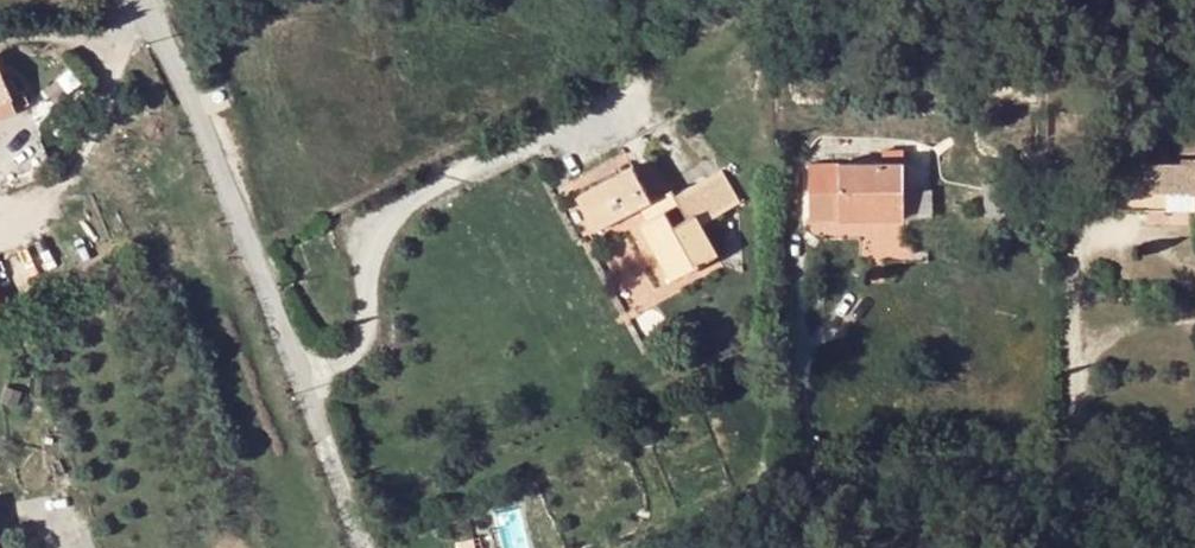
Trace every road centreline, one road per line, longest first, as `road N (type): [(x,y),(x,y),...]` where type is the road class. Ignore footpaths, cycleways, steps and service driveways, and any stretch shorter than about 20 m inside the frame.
road 1 (unclassified): [(363,547),(212,153),(137,0)]
road 2 (residential): [(805,547),(821,499),(857,475),(903,468),(978,464),(1194,512)]

